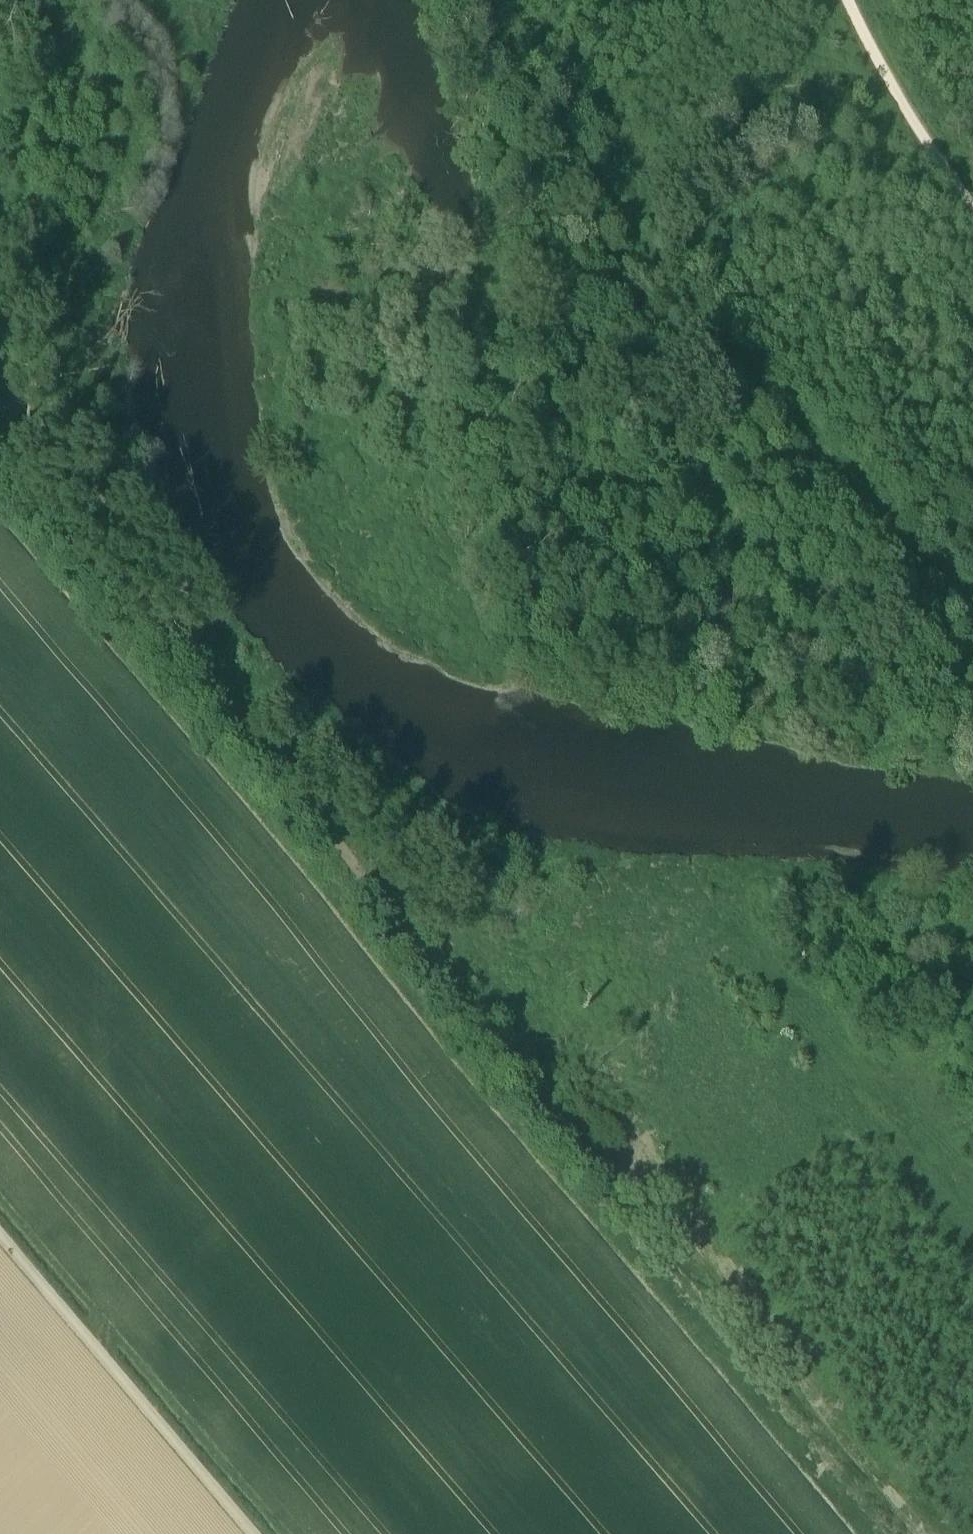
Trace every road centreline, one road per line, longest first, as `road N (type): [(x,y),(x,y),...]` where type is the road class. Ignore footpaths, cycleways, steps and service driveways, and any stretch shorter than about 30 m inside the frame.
road 1 (track): [(258,1533),(0,1231)]
road 2 (track): [(972,198),(931,149),(853,0)]

